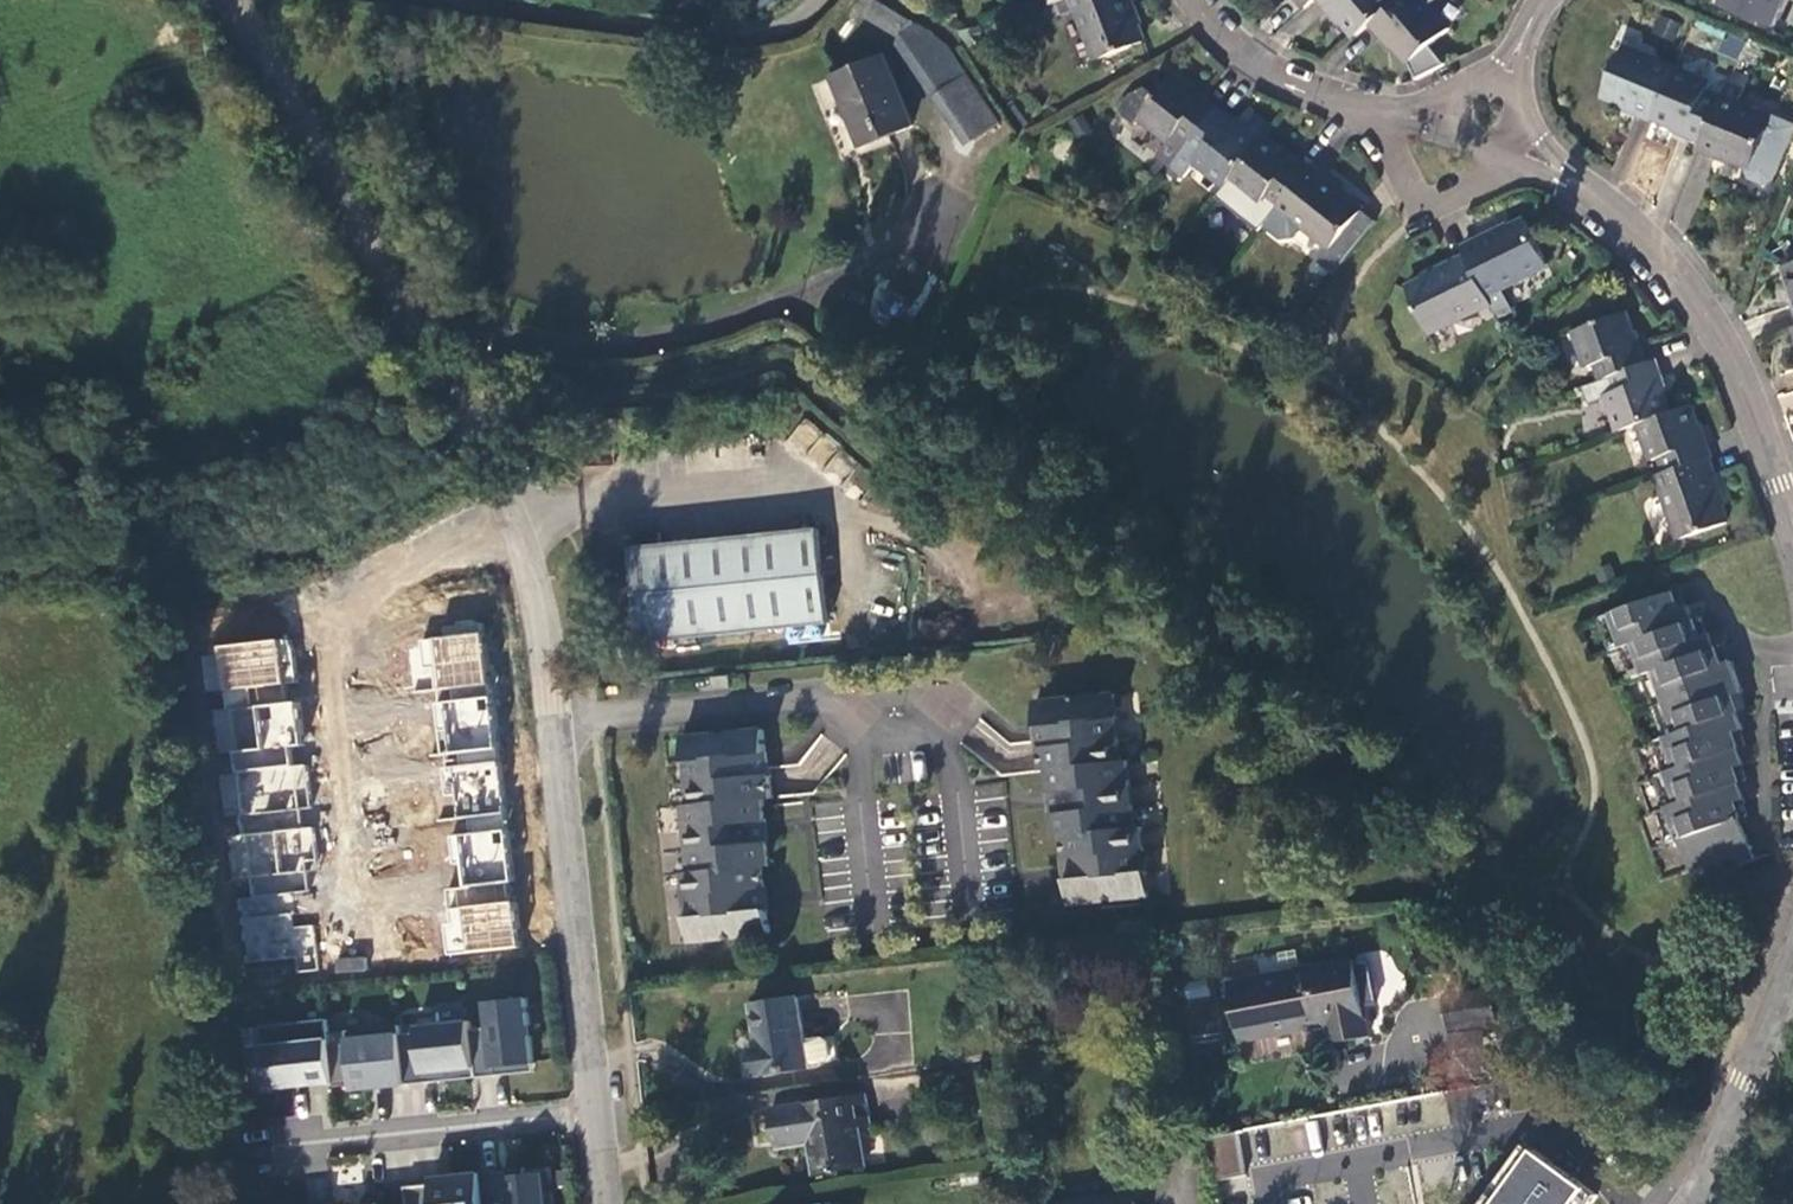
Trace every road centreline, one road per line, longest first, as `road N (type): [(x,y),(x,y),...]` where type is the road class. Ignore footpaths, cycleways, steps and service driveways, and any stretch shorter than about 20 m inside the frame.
road 1 (residential): [(222,0),(514,522),(549,697),(593,1118)]
road 2 (residential): [(482,528),(377,590),(350,623),(346,651),(380,914)]
road 3 (residential): [(438,0),(757,38),(787,29),(822,0)]
road 4 (residential): [(1792,519),(1735,361),(1709,315),(1606,200)]
road 5 (residential): [(248,1156),(593,1118)]
road 6 (residential): [(1792,968),(1724,1130),(1674,1203)]
road 7 (residential): [(1359,109),(1277,79),(1191,0)]
road 8 (residential): [(1359,109),(1409,177),(1435,196),(1475,179),(1489,167),(1491,148)]
road 9 (residential): [(1497,147),(1516,164),(1606,200)]

